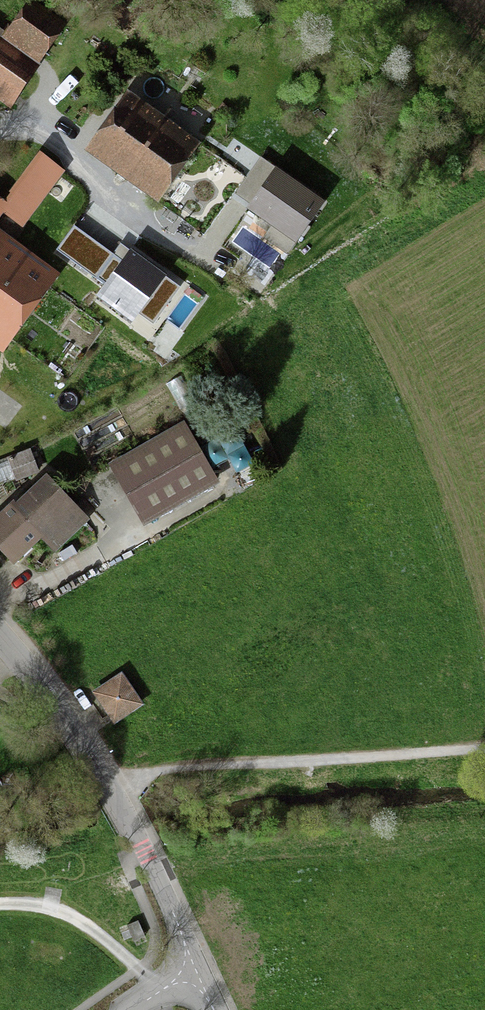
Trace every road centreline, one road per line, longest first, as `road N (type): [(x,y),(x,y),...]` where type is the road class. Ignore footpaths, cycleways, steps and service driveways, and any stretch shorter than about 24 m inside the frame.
road 1 (residential): [(195,968),(115,796),(0,635)]
road 2 (track): [(110,790),(189,767),(484,749)]

